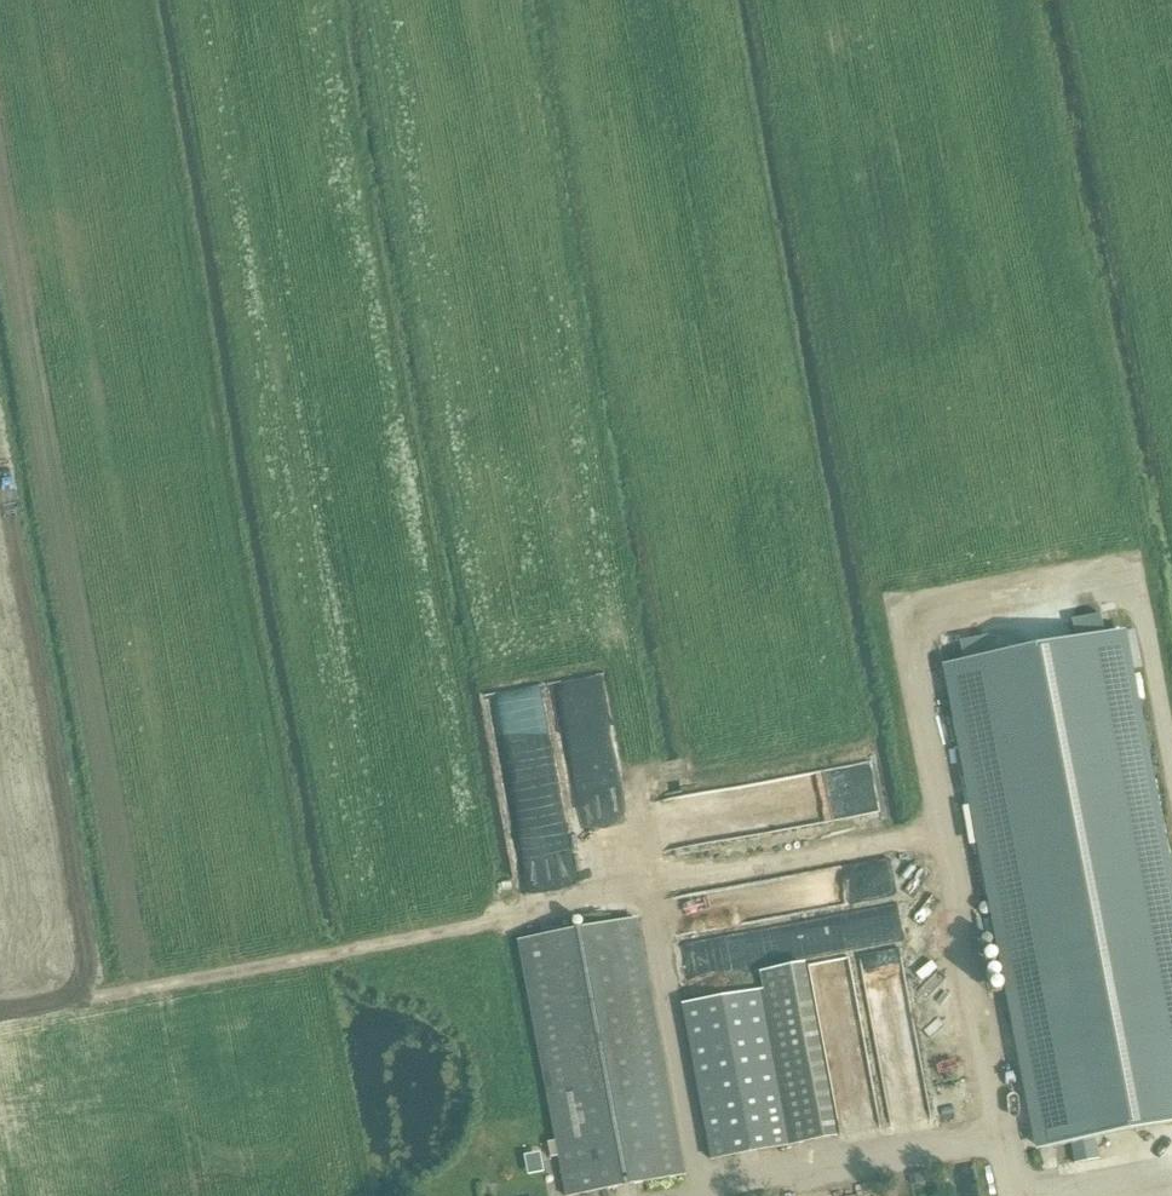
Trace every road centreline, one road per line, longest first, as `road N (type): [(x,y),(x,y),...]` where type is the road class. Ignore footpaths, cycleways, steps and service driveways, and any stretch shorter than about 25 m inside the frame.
road 1 (track): [(97,1000),(646,890)]
road 2 (track): [(696,1195),(646,890)]
road 3 (track): [(646,890),(939,832)]

